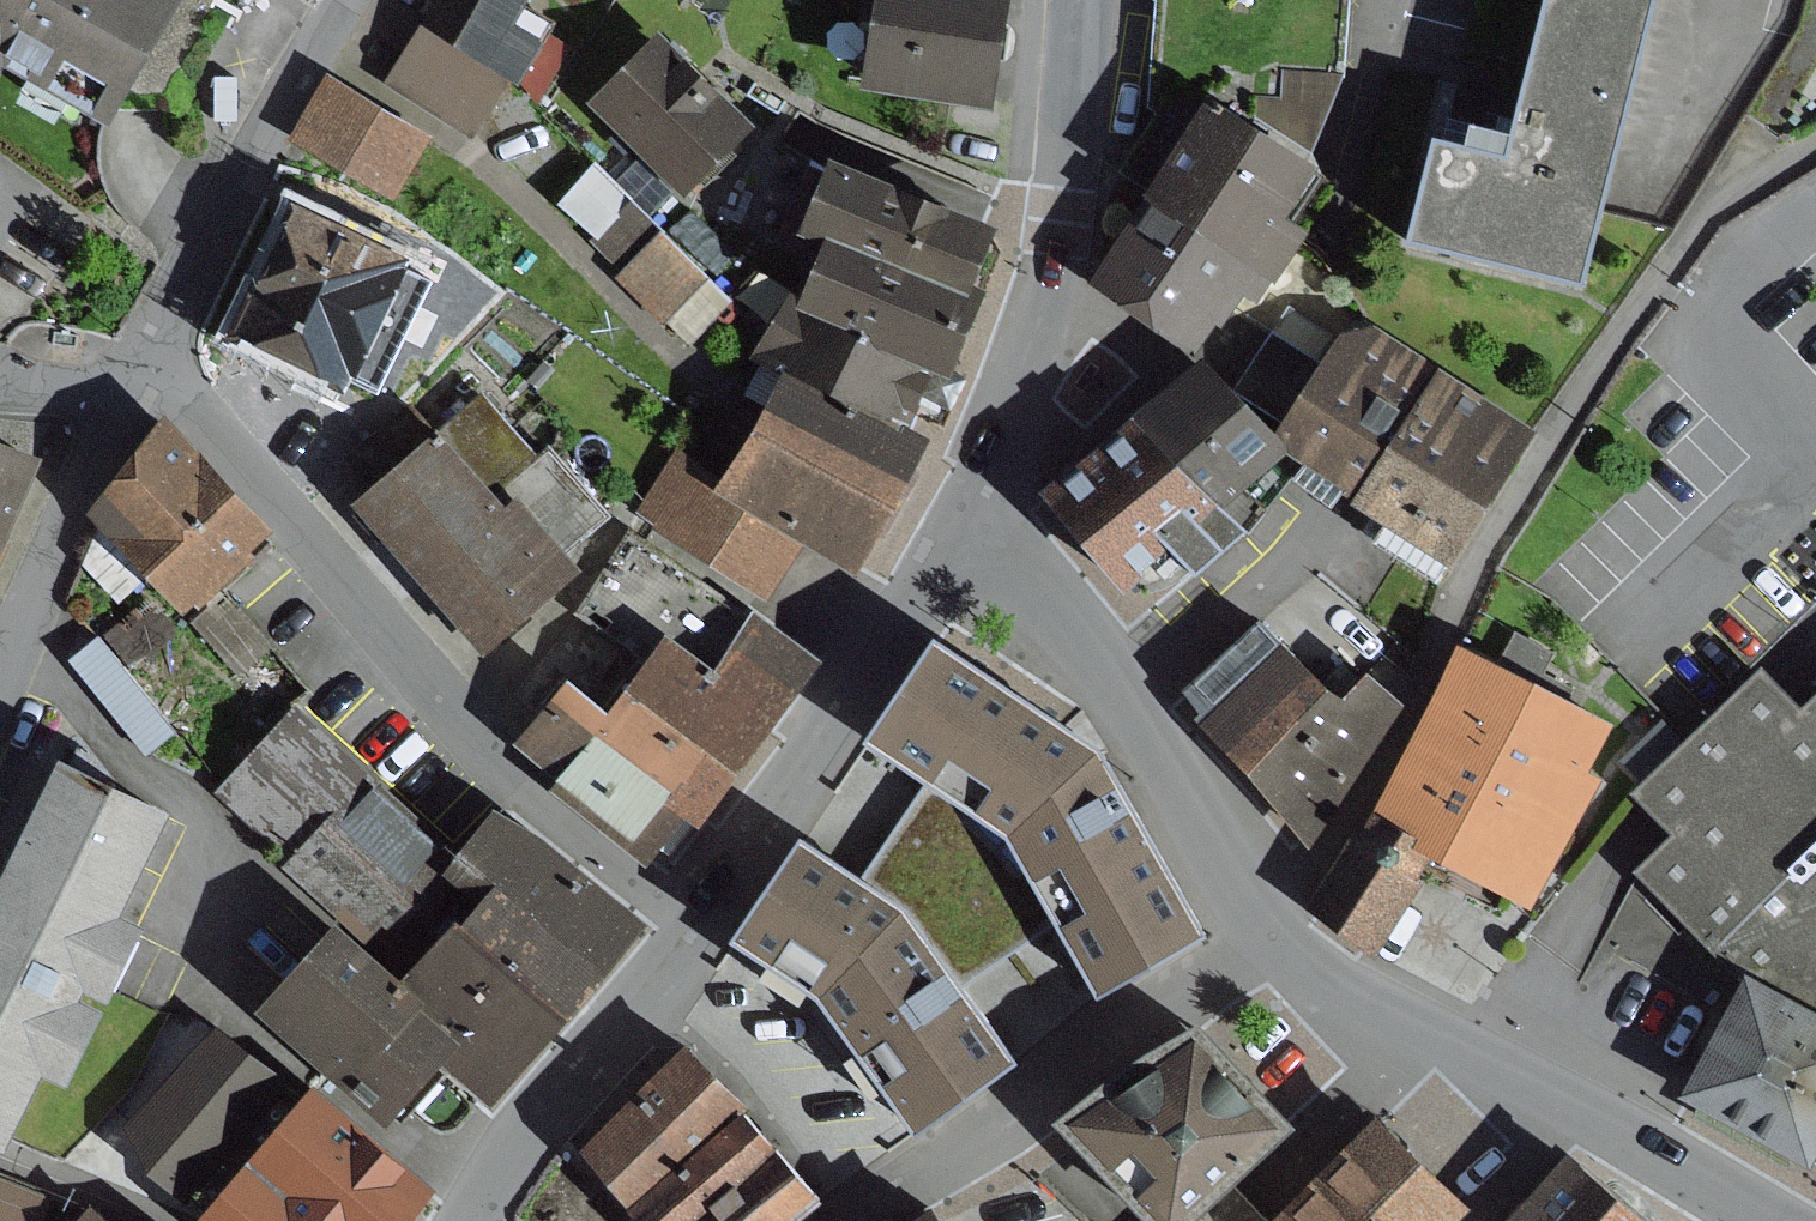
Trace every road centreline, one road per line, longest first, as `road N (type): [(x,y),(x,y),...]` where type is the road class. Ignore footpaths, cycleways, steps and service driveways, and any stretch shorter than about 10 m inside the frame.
road 1 (residential): [(693,938),(375,606),(160,346)]
road 2 (tertiary): [(1097,0),(1092,71),(961,543)]
road 3 (tertiary): [(1769,1220),(1587,1110),(1392,1017),(1284,947)]
road 4 (tertiary): [(1284,947),(1233,843),(1124,683),(1063,614),(961,543)]
road 5 (residential): [(1284,947),(1174,1007),(855,1220)]
road 6 (tertiary): [(961,543),(693,938)]
road 7 (residential): [(160,346),(343,0)]
road 8 (tertiary): [(693,938),(478,1220)]
road 9 (residential): [(0,676),(122,405)]
road 10 (residential): [(0,389),(122,405)]

